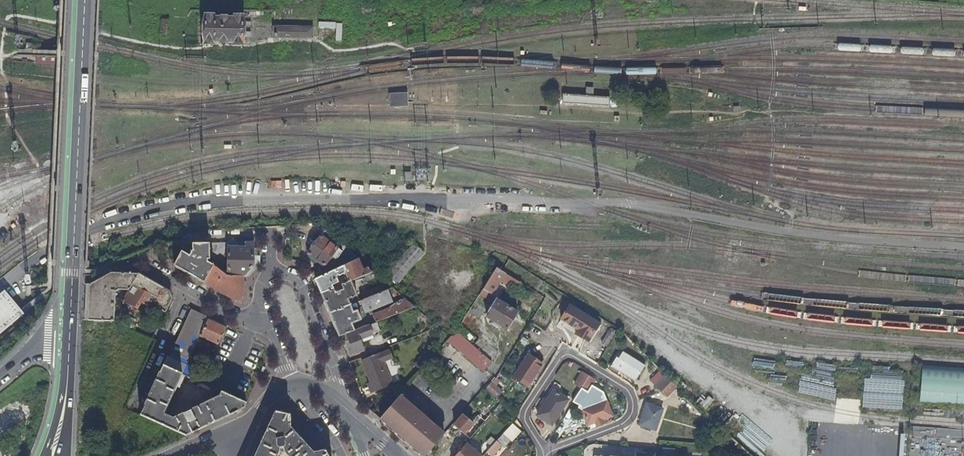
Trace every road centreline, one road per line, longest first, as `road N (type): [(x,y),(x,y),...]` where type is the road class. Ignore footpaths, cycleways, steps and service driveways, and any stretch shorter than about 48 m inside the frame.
road 1 (secondary): [(68,324),(84,0)]
road 2 (tertiary): [(239,425),(290,387),(321,390),(353,415)]

